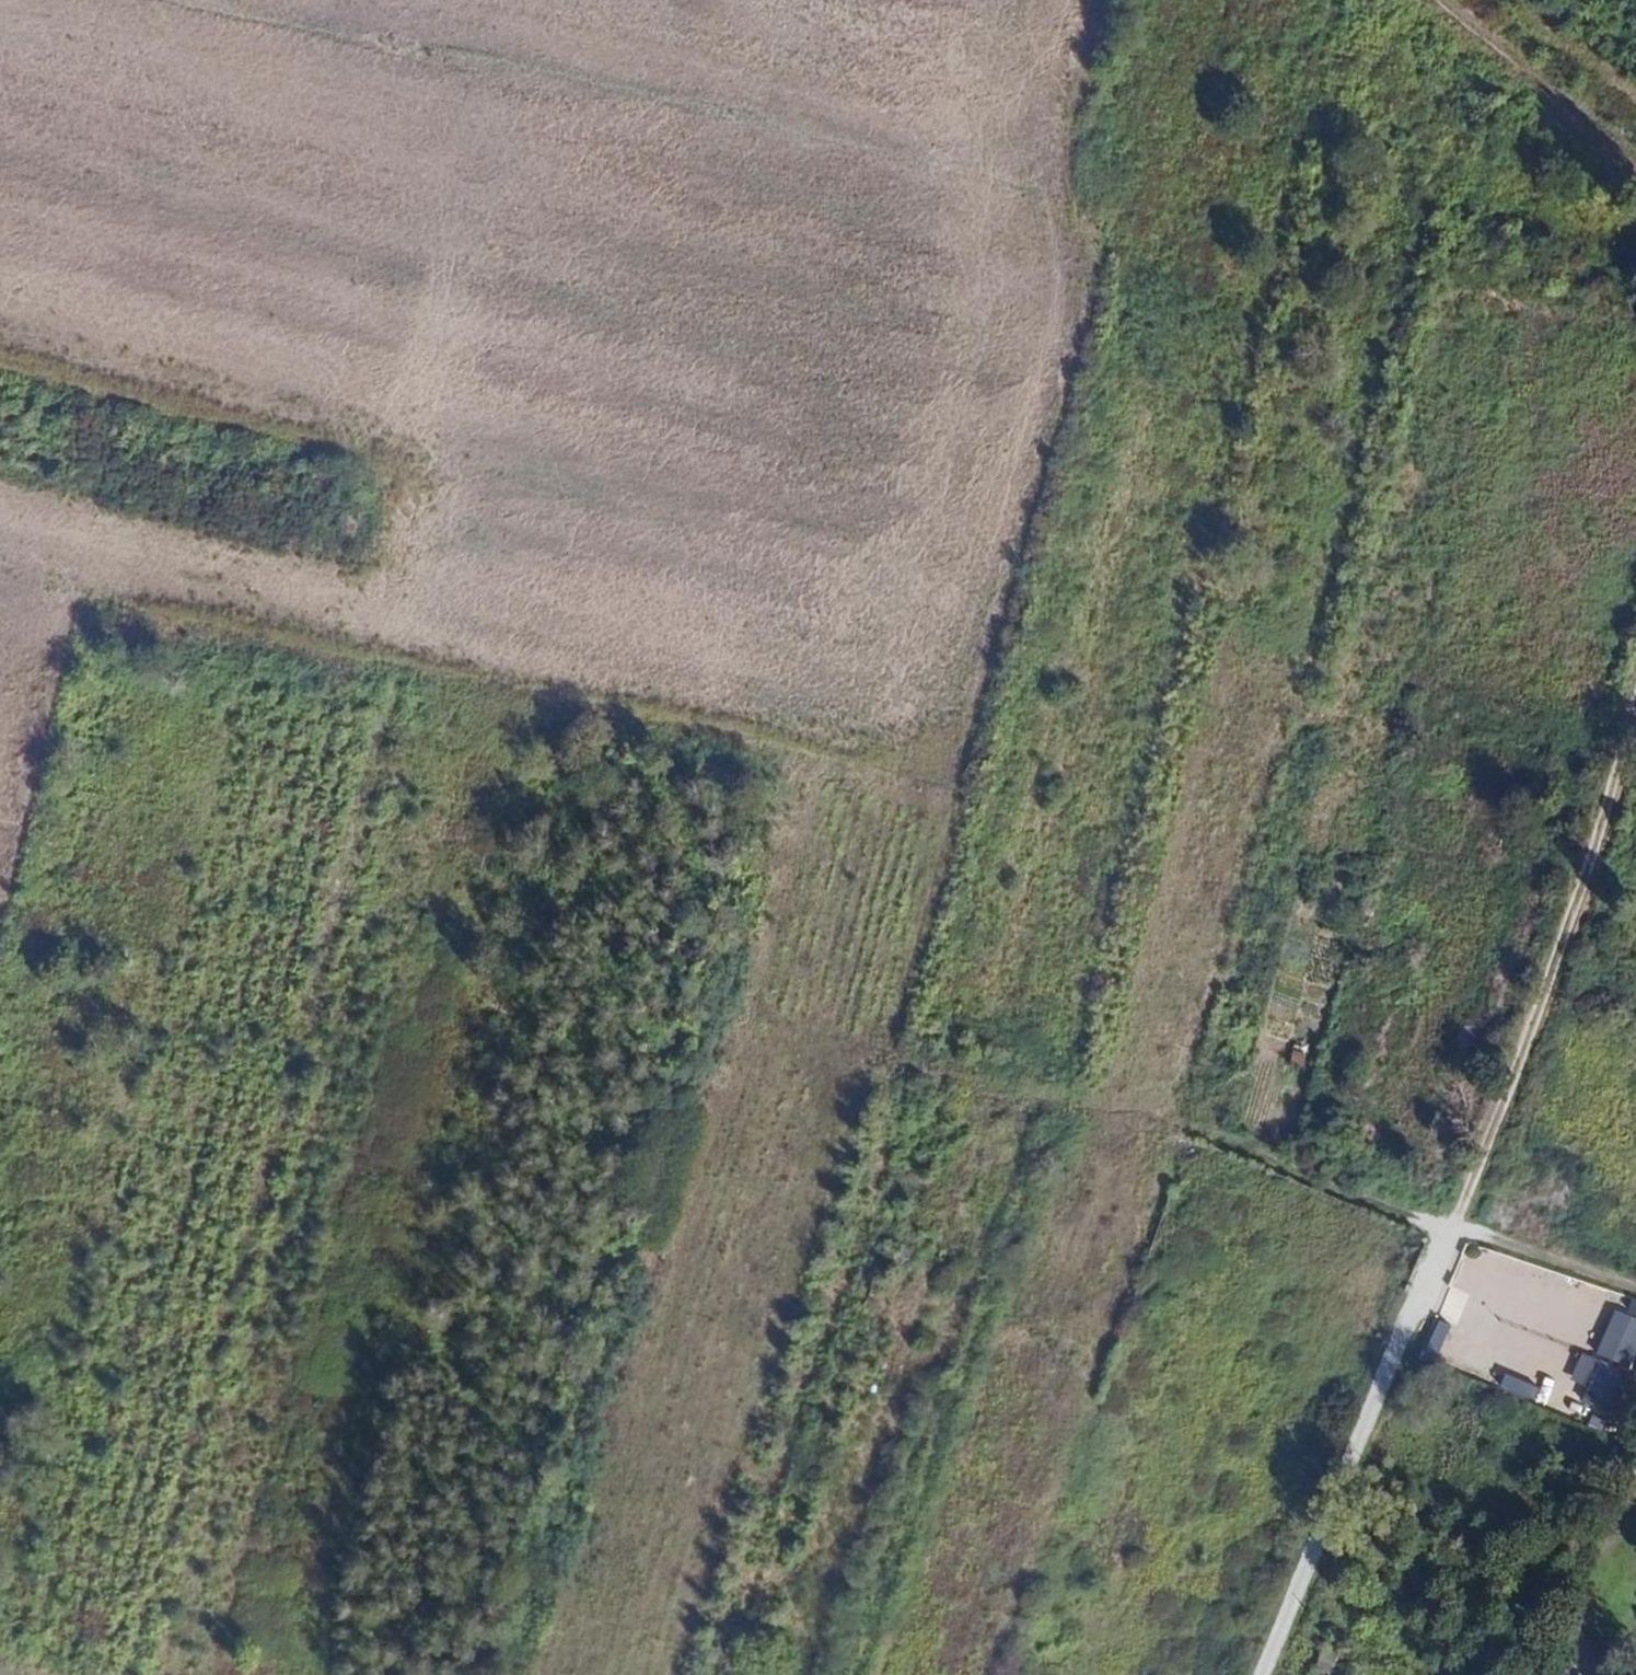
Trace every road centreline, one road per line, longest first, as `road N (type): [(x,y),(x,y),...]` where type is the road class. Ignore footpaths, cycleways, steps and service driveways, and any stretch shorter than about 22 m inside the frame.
road 1 (track): [(1635,681),(1504,1093),(1260,1674)]
road 2 (track): [(890,1062),(1186,1121),(1446,1231),(1635,1296)]
road 3 (track): [(1419,0),(1563,127),(1635,179)]

